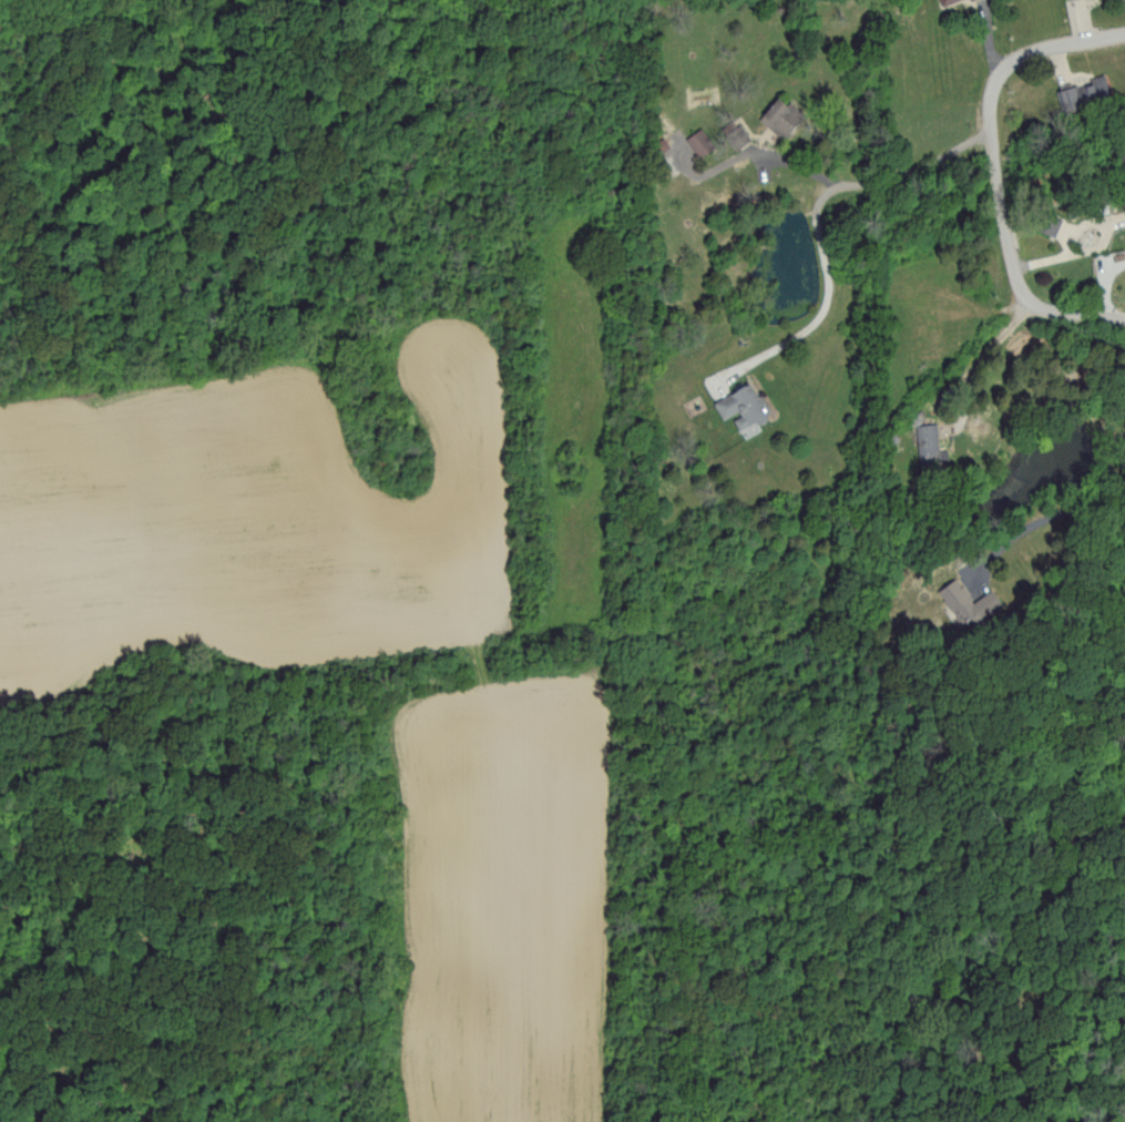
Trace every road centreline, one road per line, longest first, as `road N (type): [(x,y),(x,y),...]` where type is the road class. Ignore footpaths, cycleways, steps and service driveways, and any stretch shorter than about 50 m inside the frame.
road 1 (residential): [(1124,322),(1034,308),(1016,287),(986,108),(1004,73),(1026,58),(1124,39)]
road 2 (residential): [(743,131),(758,156),(821,186),(855,187),(917,173),(990,132)]
road 3 (residential): [(1006,249),(1124,196)]

